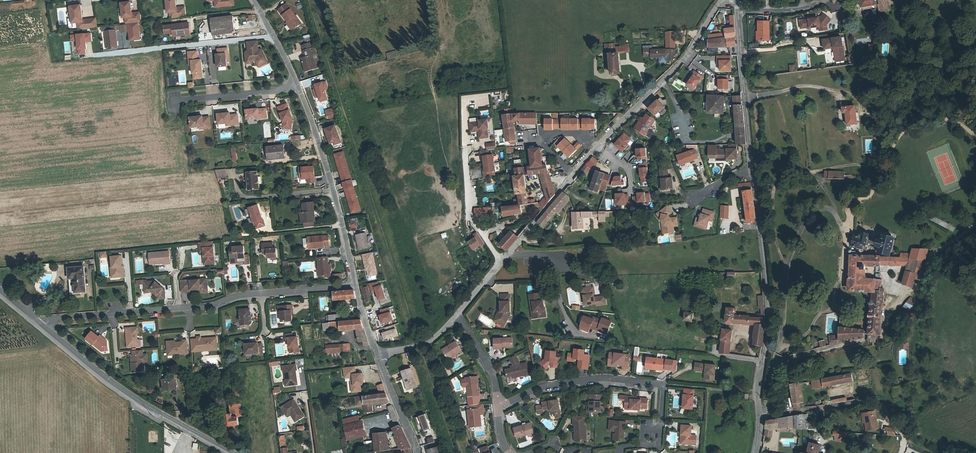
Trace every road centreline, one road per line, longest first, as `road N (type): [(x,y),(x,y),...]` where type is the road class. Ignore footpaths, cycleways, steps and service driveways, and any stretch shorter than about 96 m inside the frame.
road 1 (residential): [(43,326),(355,286)]
road 2 (tertiary): [(753,169),(769,317),(758,421)]
road 3 (residential): [(571,174),(674,69),(726,0)]
road 4 (residential): [(498,410),(579,381),(663,385),(659,445)]
road 5 (residential): [(43,326),(125,392),(233,452)]
road 6 (tertiary): [(738,12),(753,169)]
road 7 (residential): [(758,421),(877,400),(892,421)]
road 8 (residential): [(298,86),(174,101)]
road 9 (residential): [(502,262),(469,214),(465,148)]

